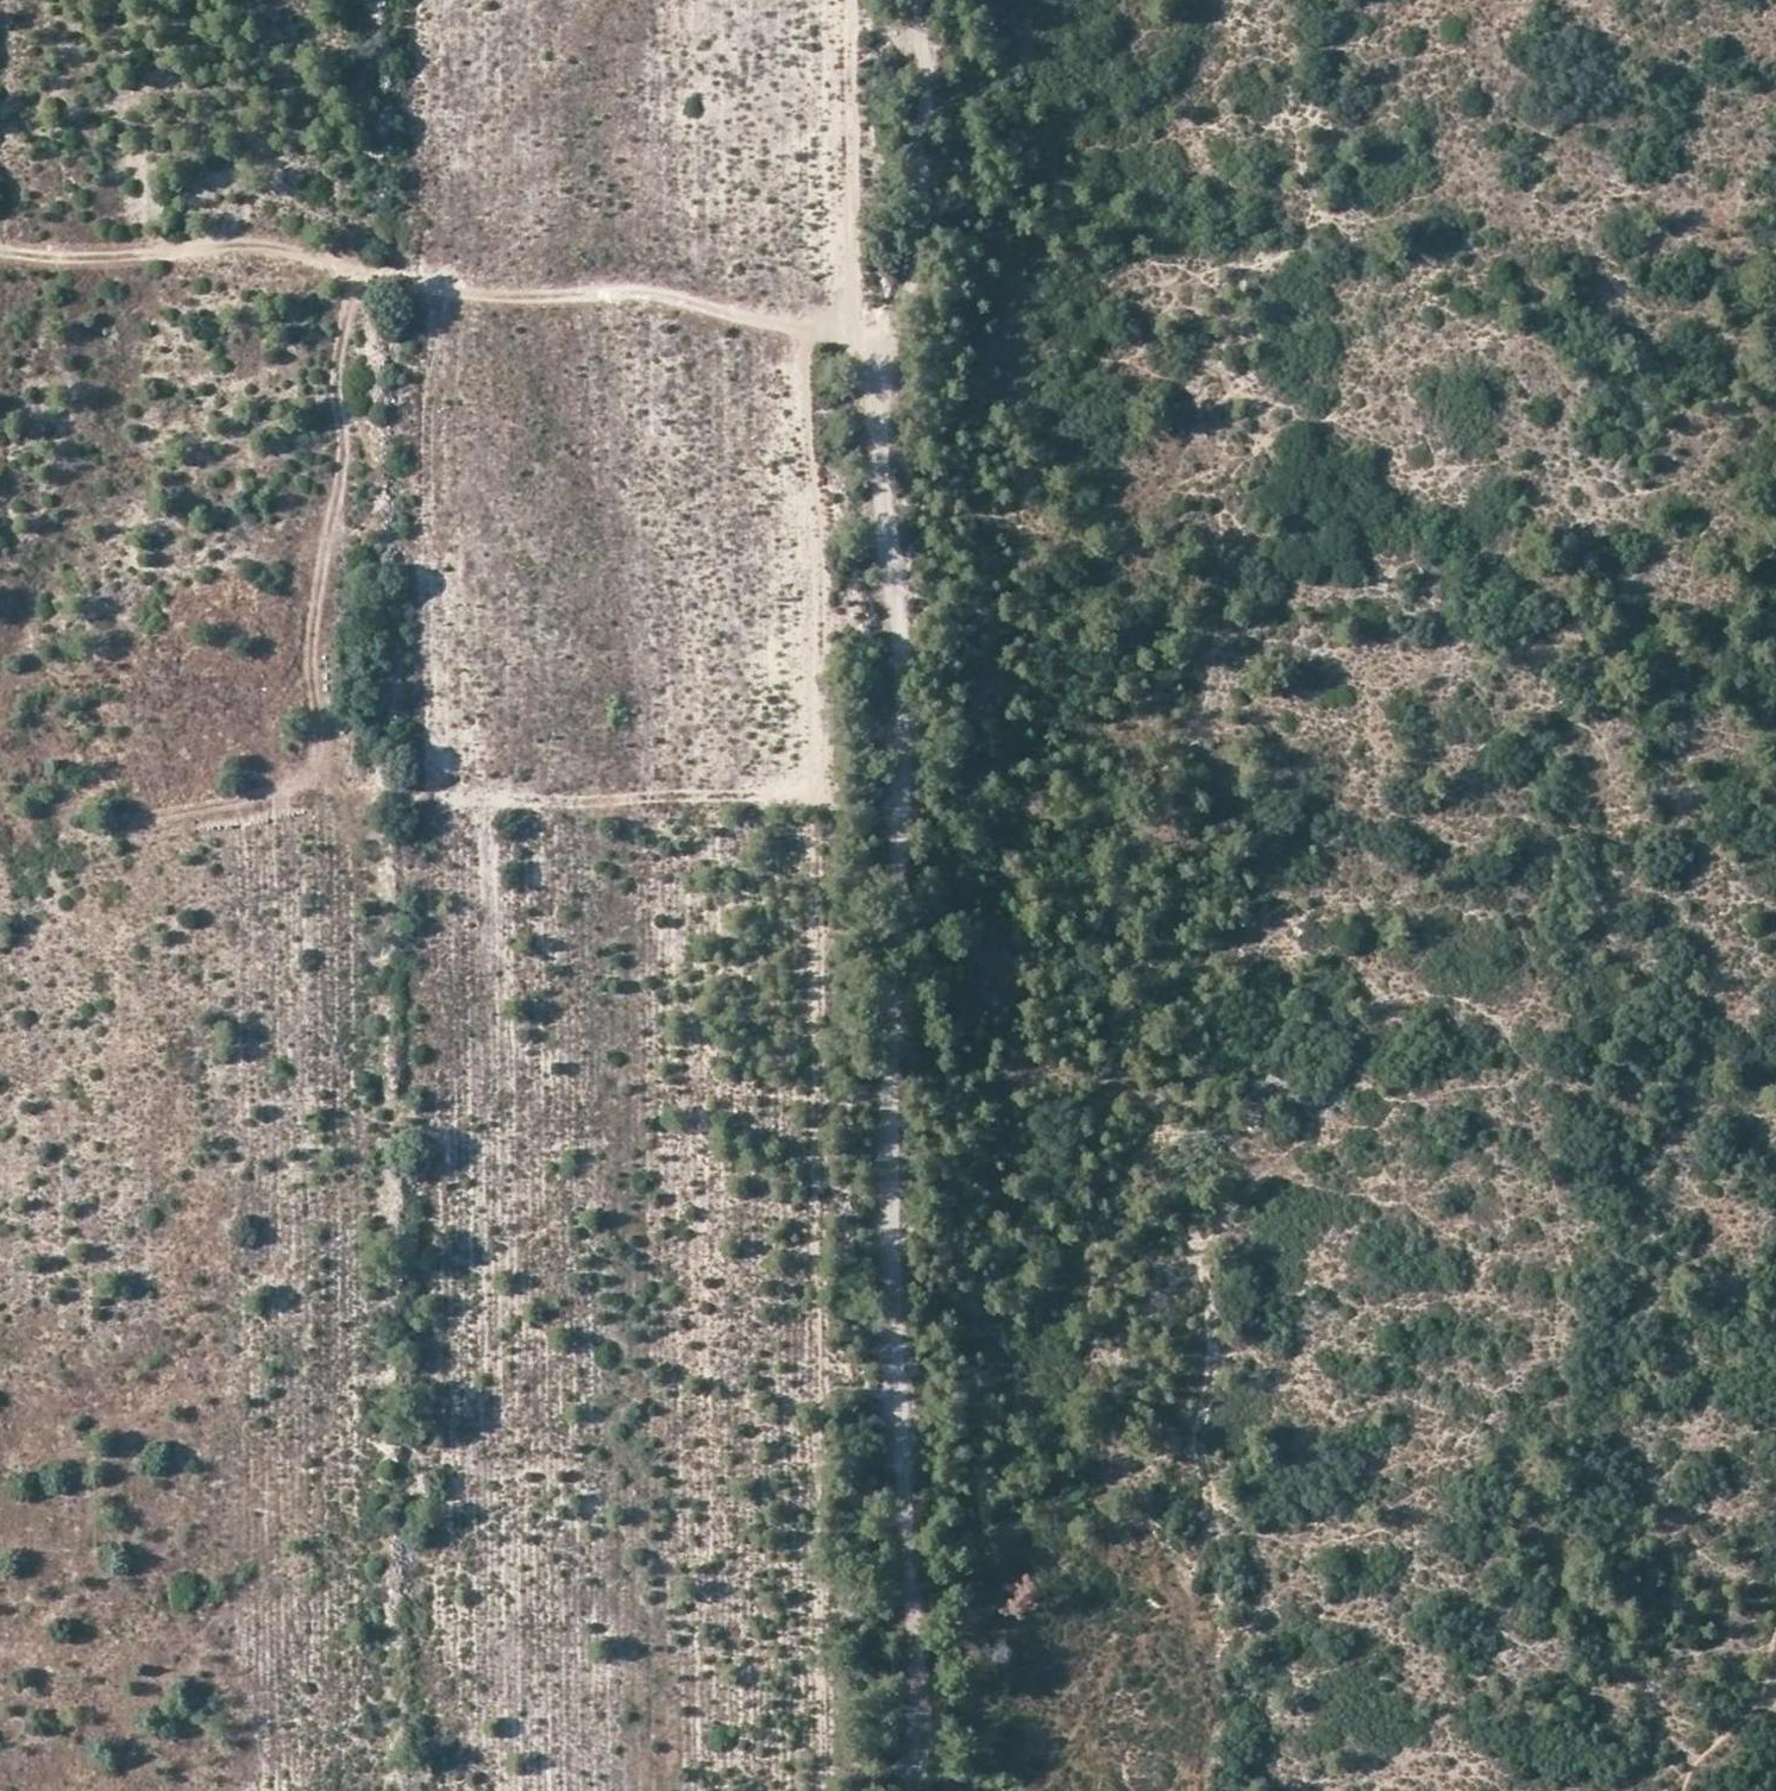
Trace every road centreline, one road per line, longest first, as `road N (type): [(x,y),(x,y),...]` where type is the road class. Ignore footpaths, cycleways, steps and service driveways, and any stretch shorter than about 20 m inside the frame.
road 1 (track): [(916,1790),(891,1137),(905,713),(887,547),(883,390),(892,352),(829,324),(769,313),(421,272),(379,276),(264,258),(0,253)]
road 2 (track): [(892,352),(923,237),(923,0)]

